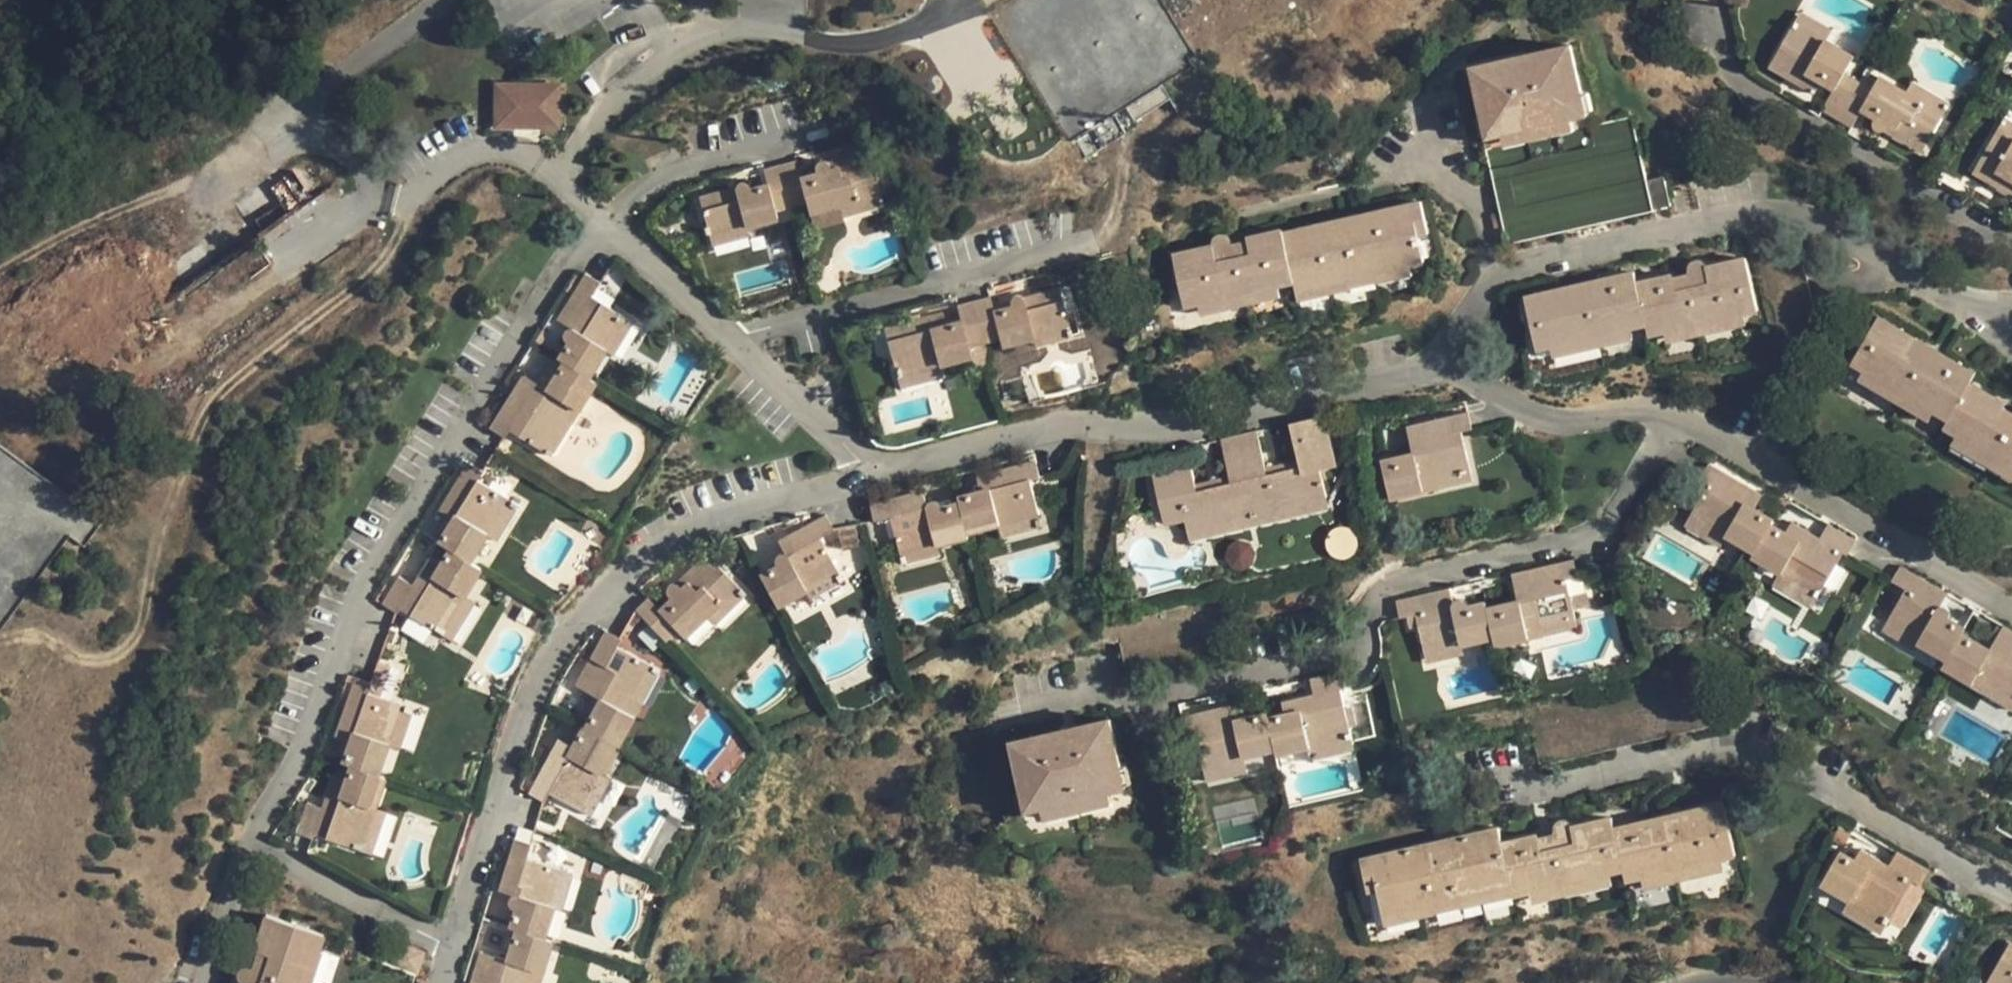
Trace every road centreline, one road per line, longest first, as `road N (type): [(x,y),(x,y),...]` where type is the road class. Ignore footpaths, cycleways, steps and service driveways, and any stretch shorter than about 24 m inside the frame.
road 1 (residential): [(1671,416),(1621,510),(1585,544),(1374,594),(1326,657),(1011,717)]
road 2 (residential): [(608,223),(564,264),(361,591),(309,737),(254,848)]
road 3 (residential): [(459,948),(562,651),(650,561),(733,515),(871,473)]
road 4 (residential): [(2011,896),(1786,762),(1729,745),(1475,803)]
road 5 (residential): [(1999,308),(1944,292),(1821,222),(1762,212),(1520,268),(1486,285)]
road 6 (residential): [(2011,244),(1751,94),(1728,66),(1709,6)]
road 7 (residential): [(1671,416),(2011,607)]
road 8 (residential): [(608,223),(572,184),(526,153),(502,149),(408,200),(375,193),(304,101)]
road 9 (residential): [(0,296),(304,101)]
road 10 (residential): [(731,340),(1068,255)]
road 11 (residential): [(871,473),(1066,424),(1158,429)]
road 12 (residential): [(1437,360),(1402,375),(1158,429)]
road 13 (residential): [(1437,360),(1545,420),(1576,427),(1671,416)]
road 14 (residential): [(826,136),(692,169),(651,186),(608,223)]
road 15 (residential): [(254,848),(459,948)]
road 16 (residential): [(1418,101),(1435,171),(1473,206),(1486,285)]
road 17 (residential): [(871,473),(731,340)]
road 18 (residential): [(304,101),(441,0)]
road 19 (residential): [(731,340),(608,223)]
road 20 (residential): [(254,848),(203,982)]

